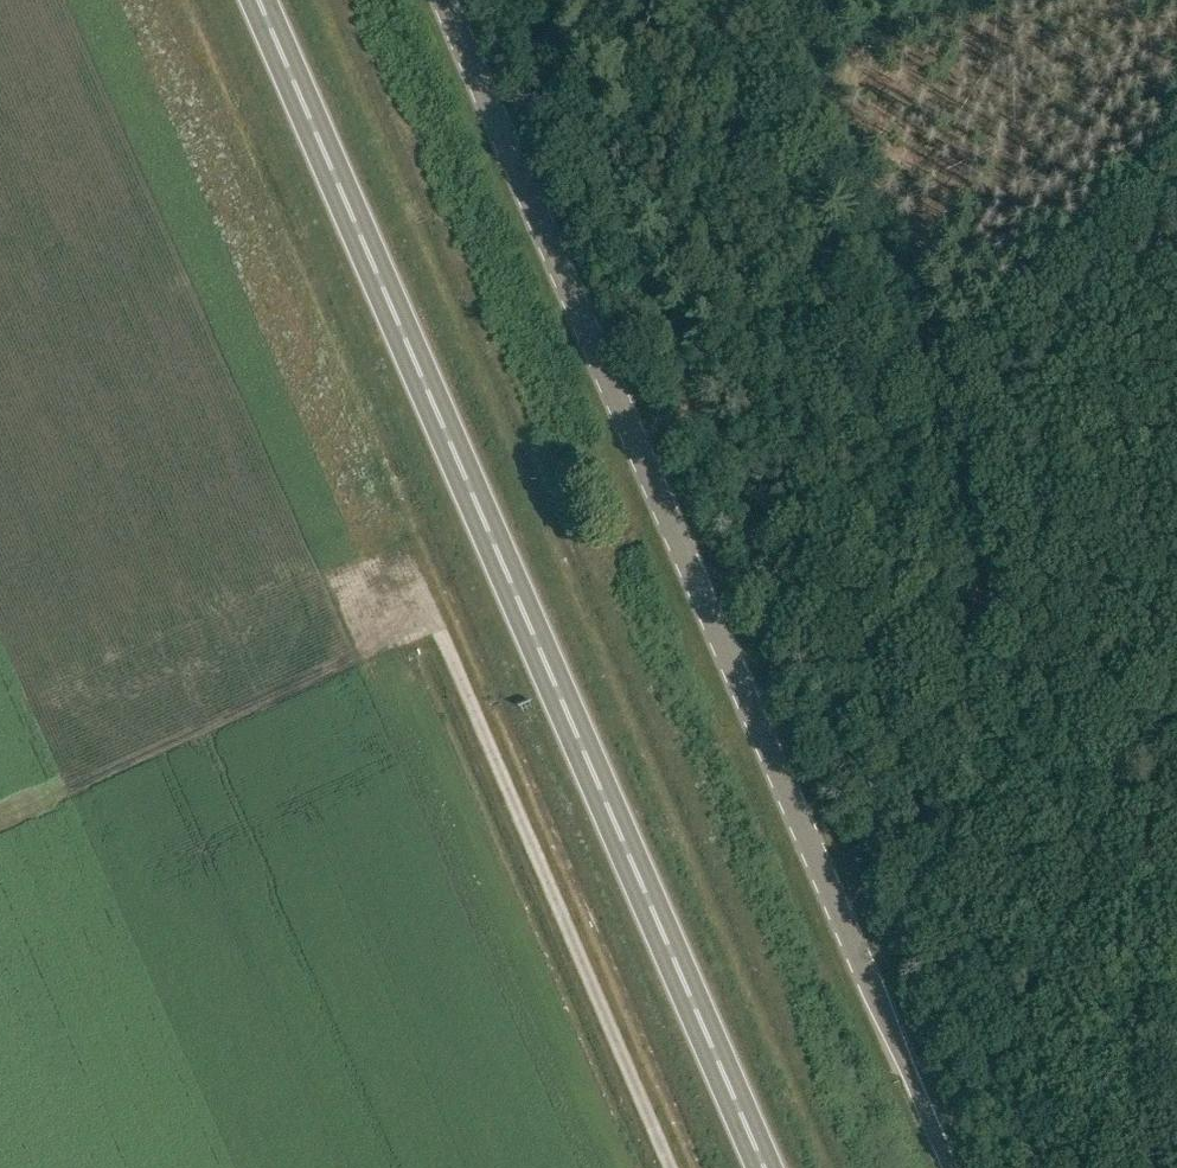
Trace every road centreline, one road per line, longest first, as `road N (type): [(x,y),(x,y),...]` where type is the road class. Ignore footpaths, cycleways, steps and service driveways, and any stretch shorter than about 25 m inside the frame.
road 1 (tertiary): [(445,0),(951,1167)]
road 2 (trunk): [(765,1167),(259,0)]
road 3 (track): [(670,1167),(418,584)]
road 4 (track): [(921,344),(1033,645),(1176,895)]
road 5 (track): [(921,344),(782,0)]
road 6 (track): [(1017,0),(810,77)]

